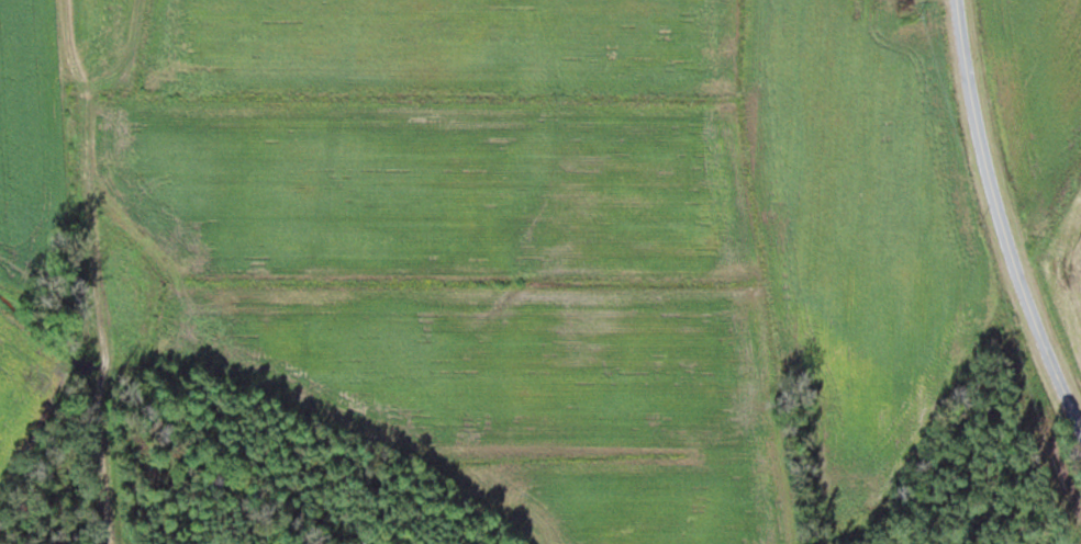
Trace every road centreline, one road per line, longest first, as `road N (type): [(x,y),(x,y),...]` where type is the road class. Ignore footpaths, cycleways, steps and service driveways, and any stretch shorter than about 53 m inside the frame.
road 1 (residential): [(1080,399),(1008,212),(979,103),(967,0)]

